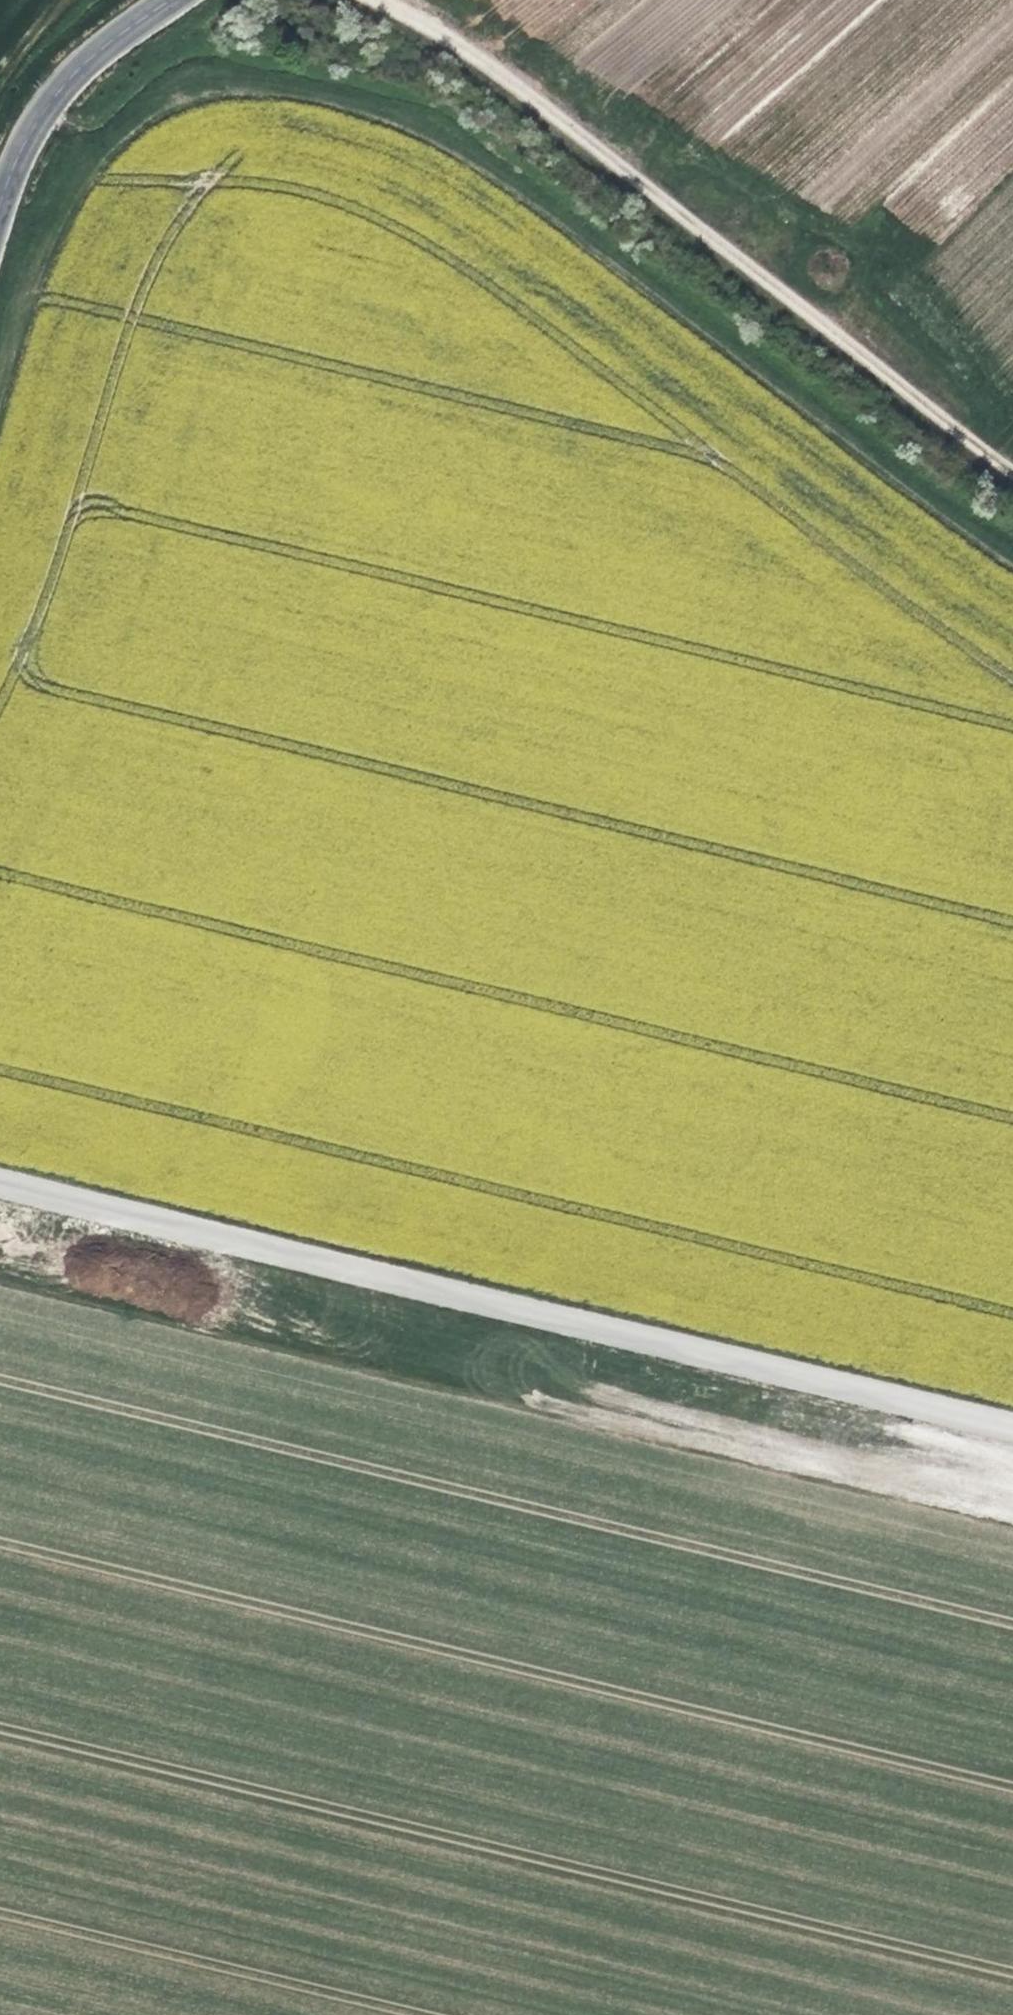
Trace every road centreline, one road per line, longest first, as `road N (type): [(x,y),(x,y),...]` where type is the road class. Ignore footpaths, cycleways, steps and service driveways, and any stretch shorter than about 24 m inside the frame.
road 1 (unclassified): [(0,1184),(1012,1428)]
road 2 (track): [(403,0),(1012,465)]
road 3 (tertiary): [(145,0),(31,101),(0,185)]

